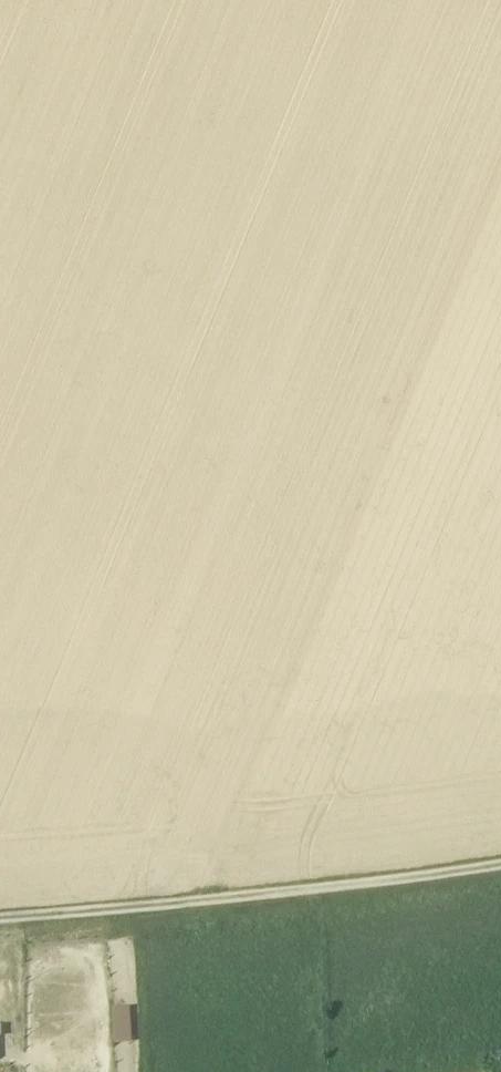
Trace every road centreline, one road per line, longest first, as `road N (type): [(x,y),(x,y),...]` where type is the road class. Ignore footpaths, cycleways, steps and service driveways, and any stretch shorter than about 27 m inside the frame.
road 1 (track): [(0,922),(323,892),(500,864)]

